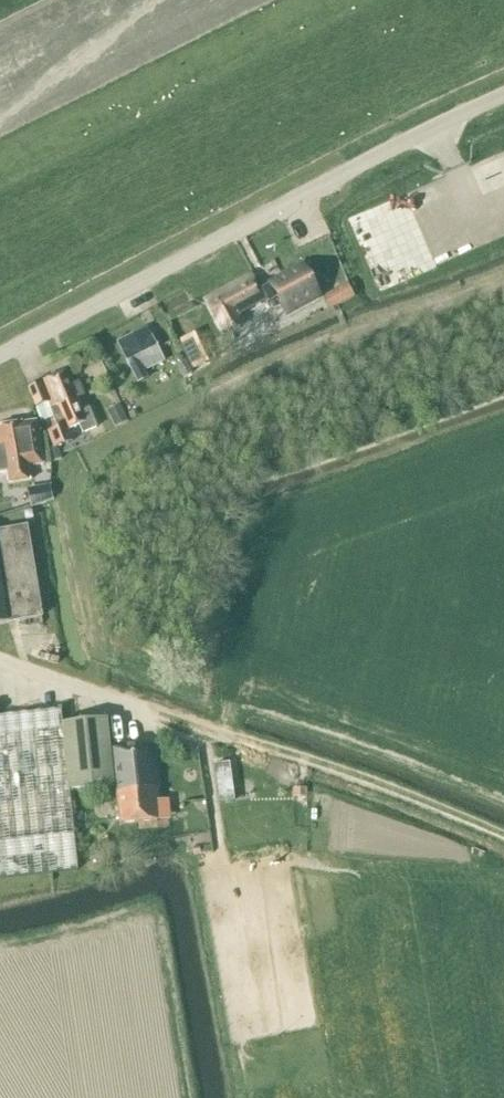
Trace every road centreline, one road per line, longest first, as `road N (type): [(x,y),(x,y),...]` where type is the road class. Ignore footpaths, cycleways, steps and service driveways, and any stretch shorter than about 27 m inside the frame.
road 1 (unclassified): [(0,355),(503,95)]
road 2 (track): [(503,841),(160,715)]
road 3 (unclassified): [(160,715),(0,660)]

